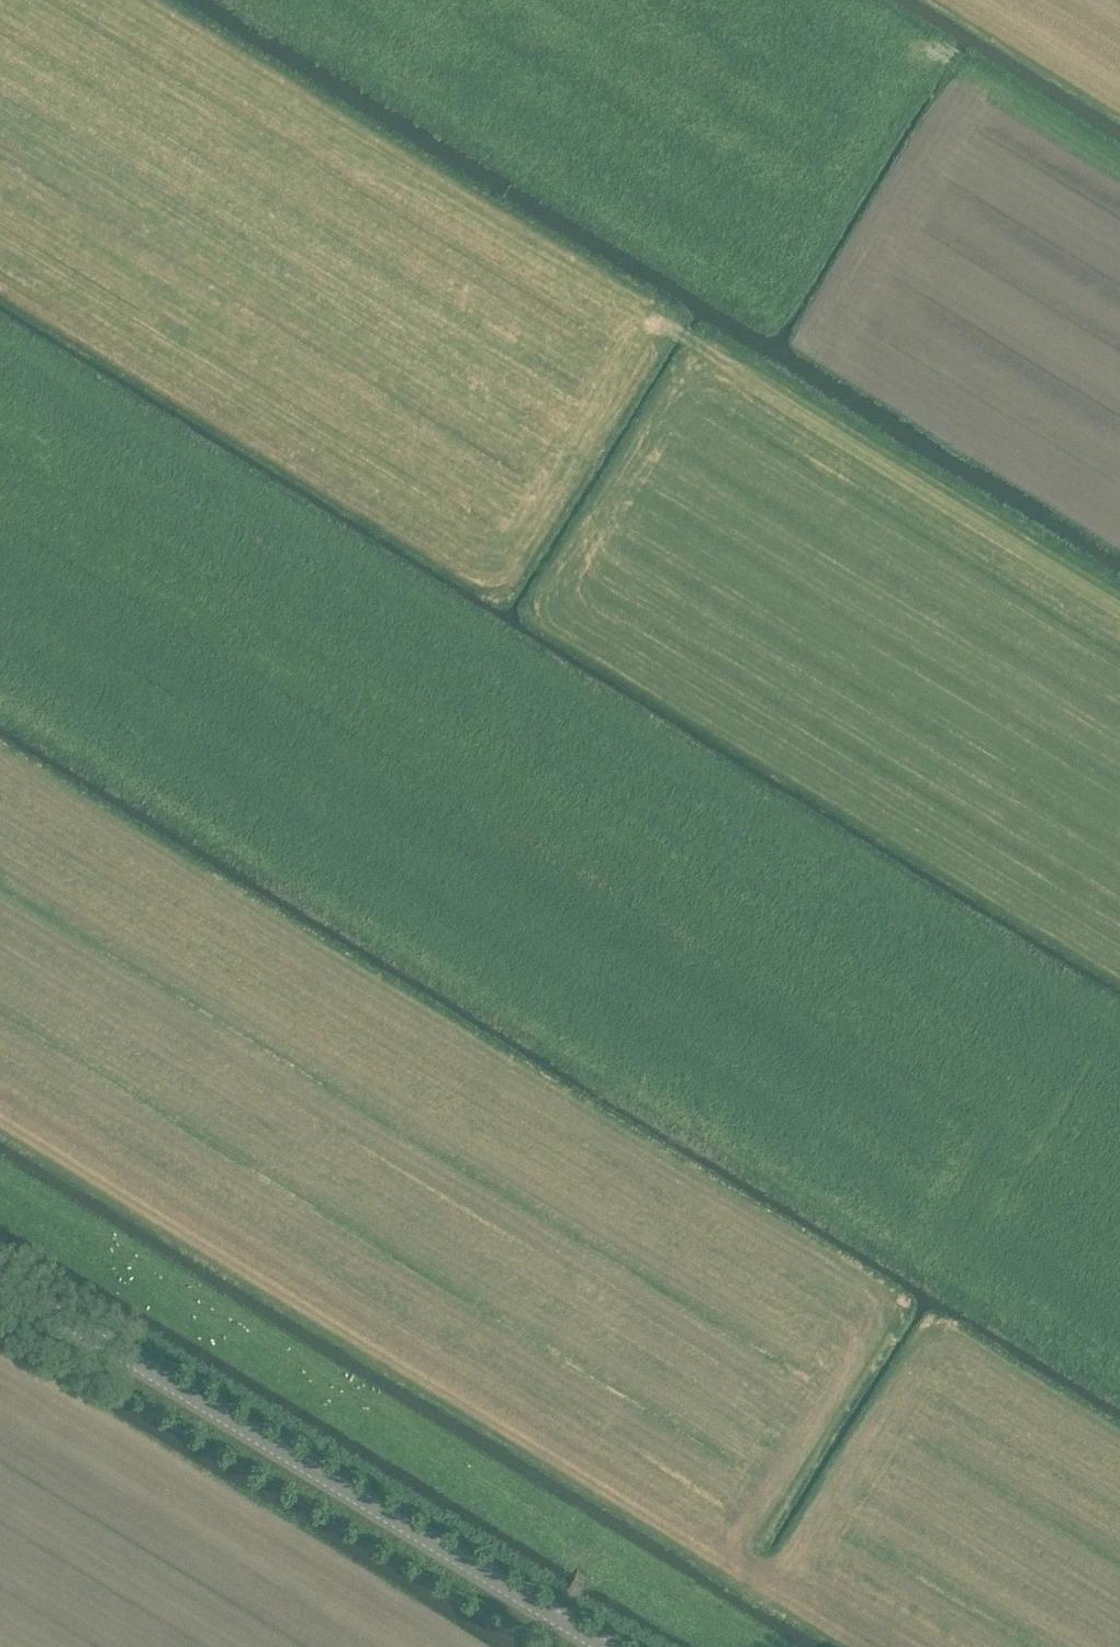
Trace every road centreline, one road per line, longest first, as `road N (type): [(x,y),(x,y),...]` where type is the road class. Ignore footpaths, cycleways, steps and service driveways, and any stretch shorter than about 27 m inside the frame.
road 1 (tertiary): [(606,1646),(0,1279)]

